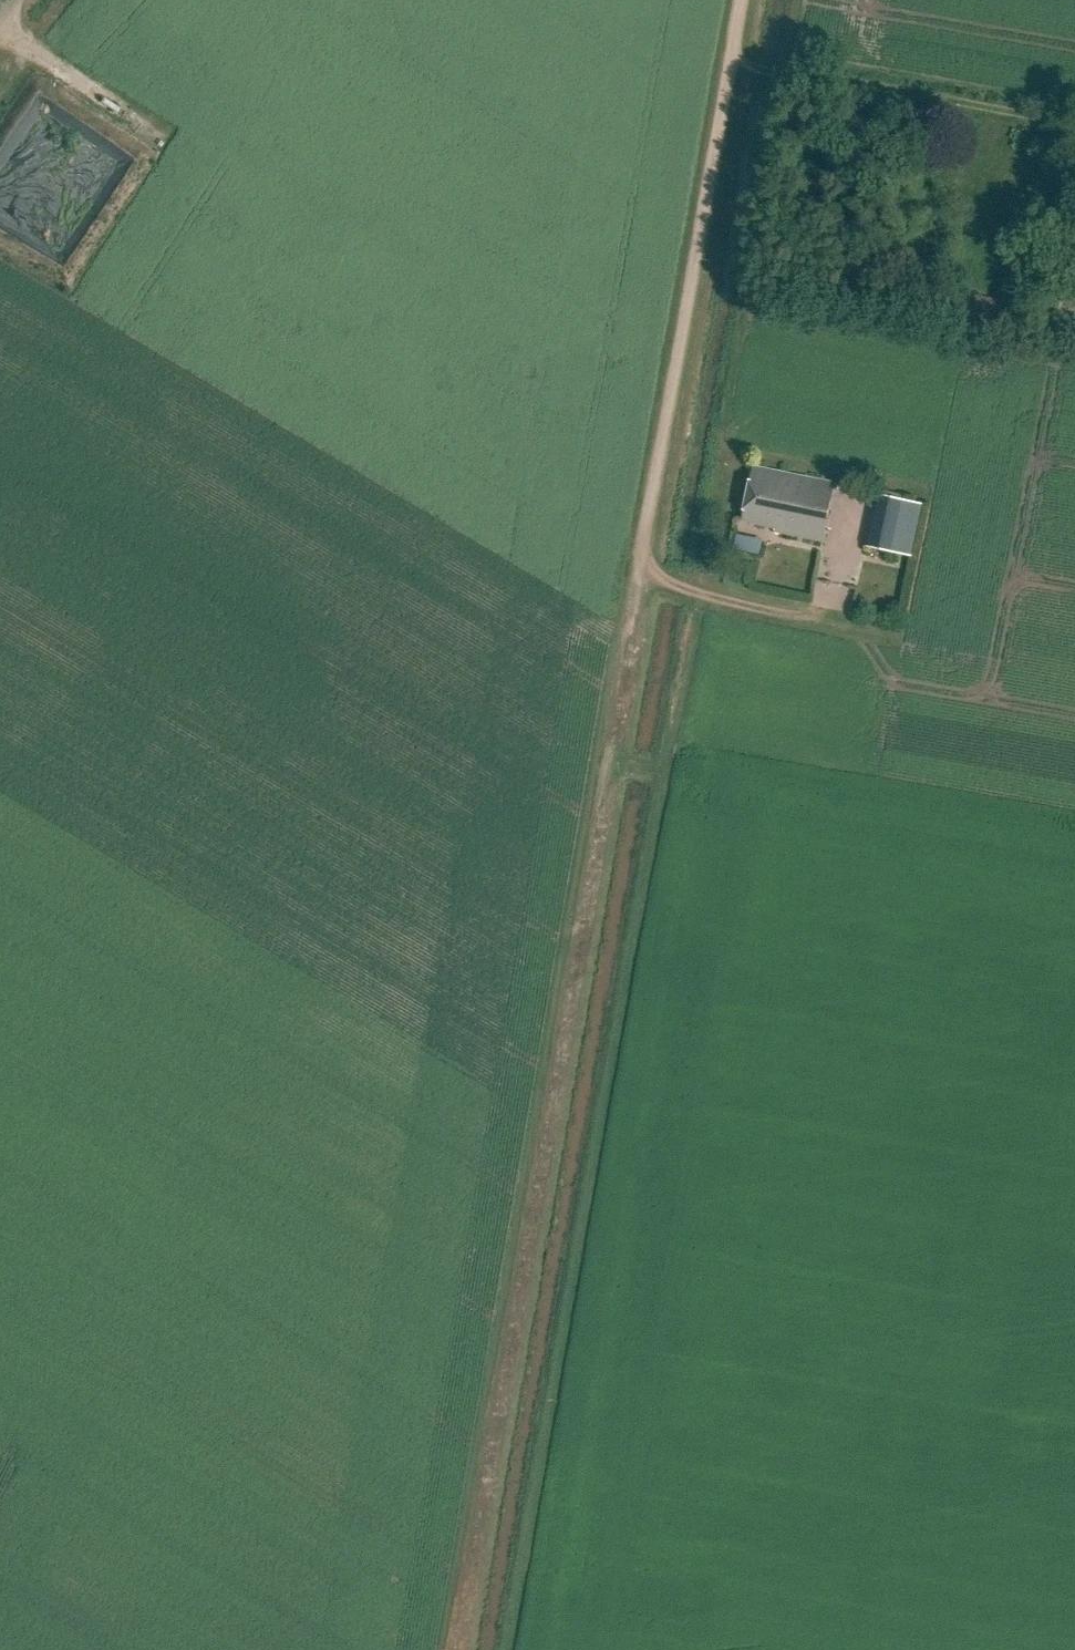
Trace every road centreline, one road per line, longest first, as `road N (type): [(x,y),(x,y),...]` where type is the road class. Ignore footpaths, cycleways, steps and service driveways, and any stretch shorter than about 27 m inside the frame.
road 1 (track): [(638,563),(449,1649)]
road 2 (residential): [(738,0),(638,563)]

